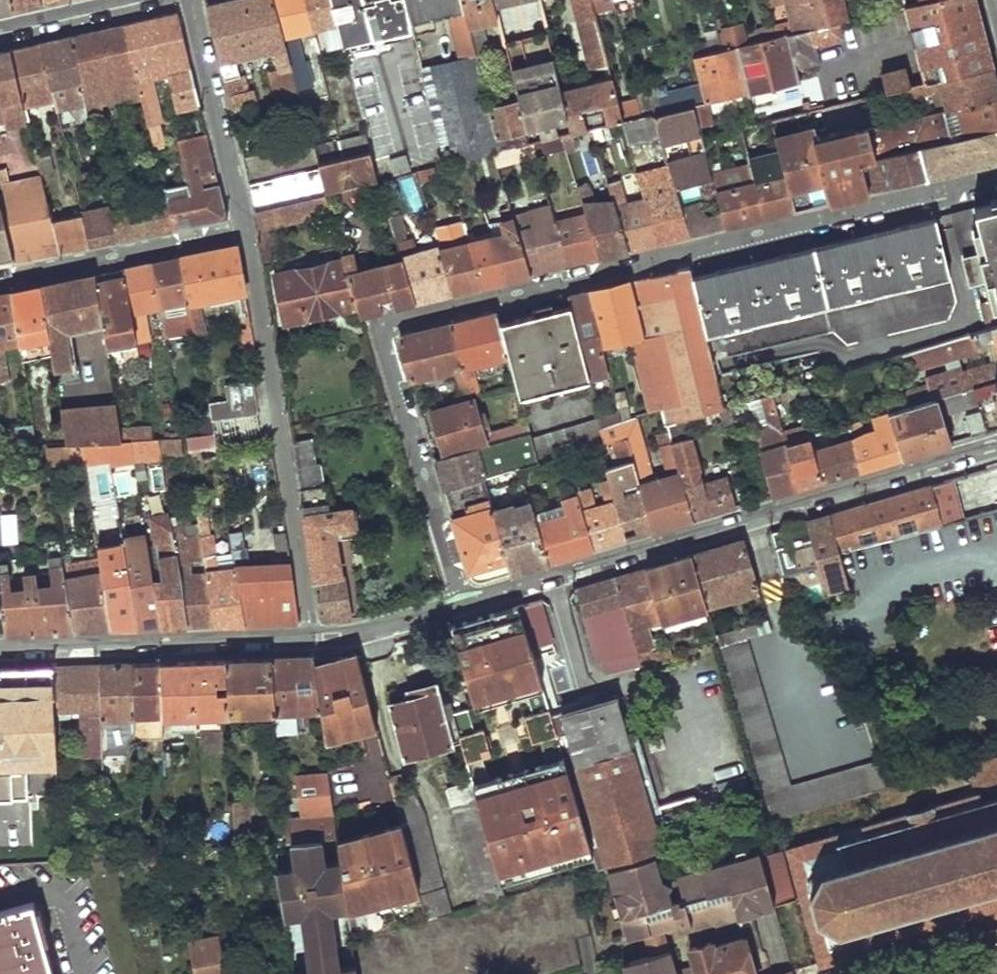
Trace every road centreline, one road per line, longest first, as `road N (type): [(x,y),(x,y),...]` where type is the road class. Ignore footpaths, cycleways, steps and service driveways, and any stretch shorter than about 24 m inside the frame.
road 1 (residential): [(996,181),(380,328),(461,603)]
road 2 (residential): [(461,603),(996,445)]
road 3 (residential): [(242,230),(313,642)]
road 4 (residential): [(0,652),(313,642)]
road 5 (residential): [(0,280),(242,230)]
road 6 (residential): [(188,0),(242,230)]
road 7 (residential): [(313,642),(461,603)]
road 8 (residential): [(128,0),(0,29)]

